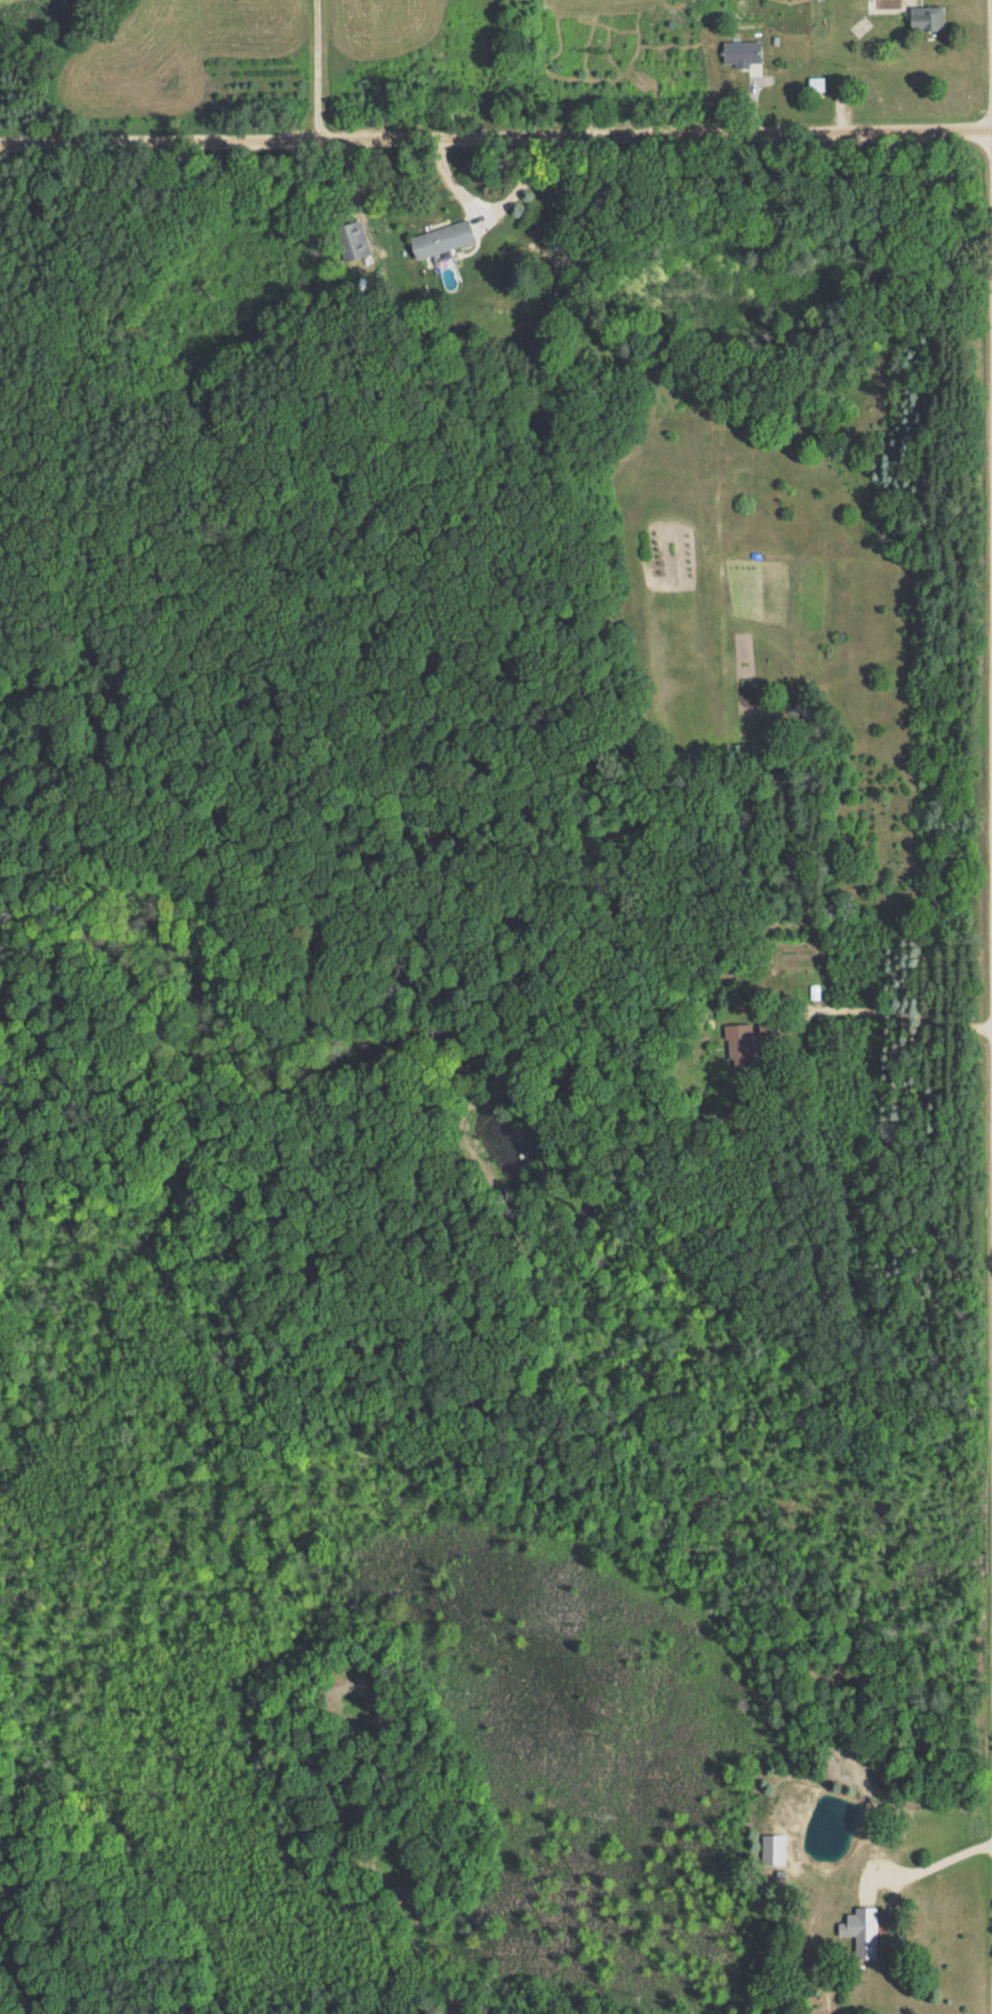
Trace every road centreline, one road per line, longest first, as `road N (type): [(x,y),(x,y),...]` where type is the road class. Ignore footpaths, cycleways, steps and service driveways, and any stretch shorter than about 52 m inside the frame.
road 1 (residential): [(991,131),(0,149)]

